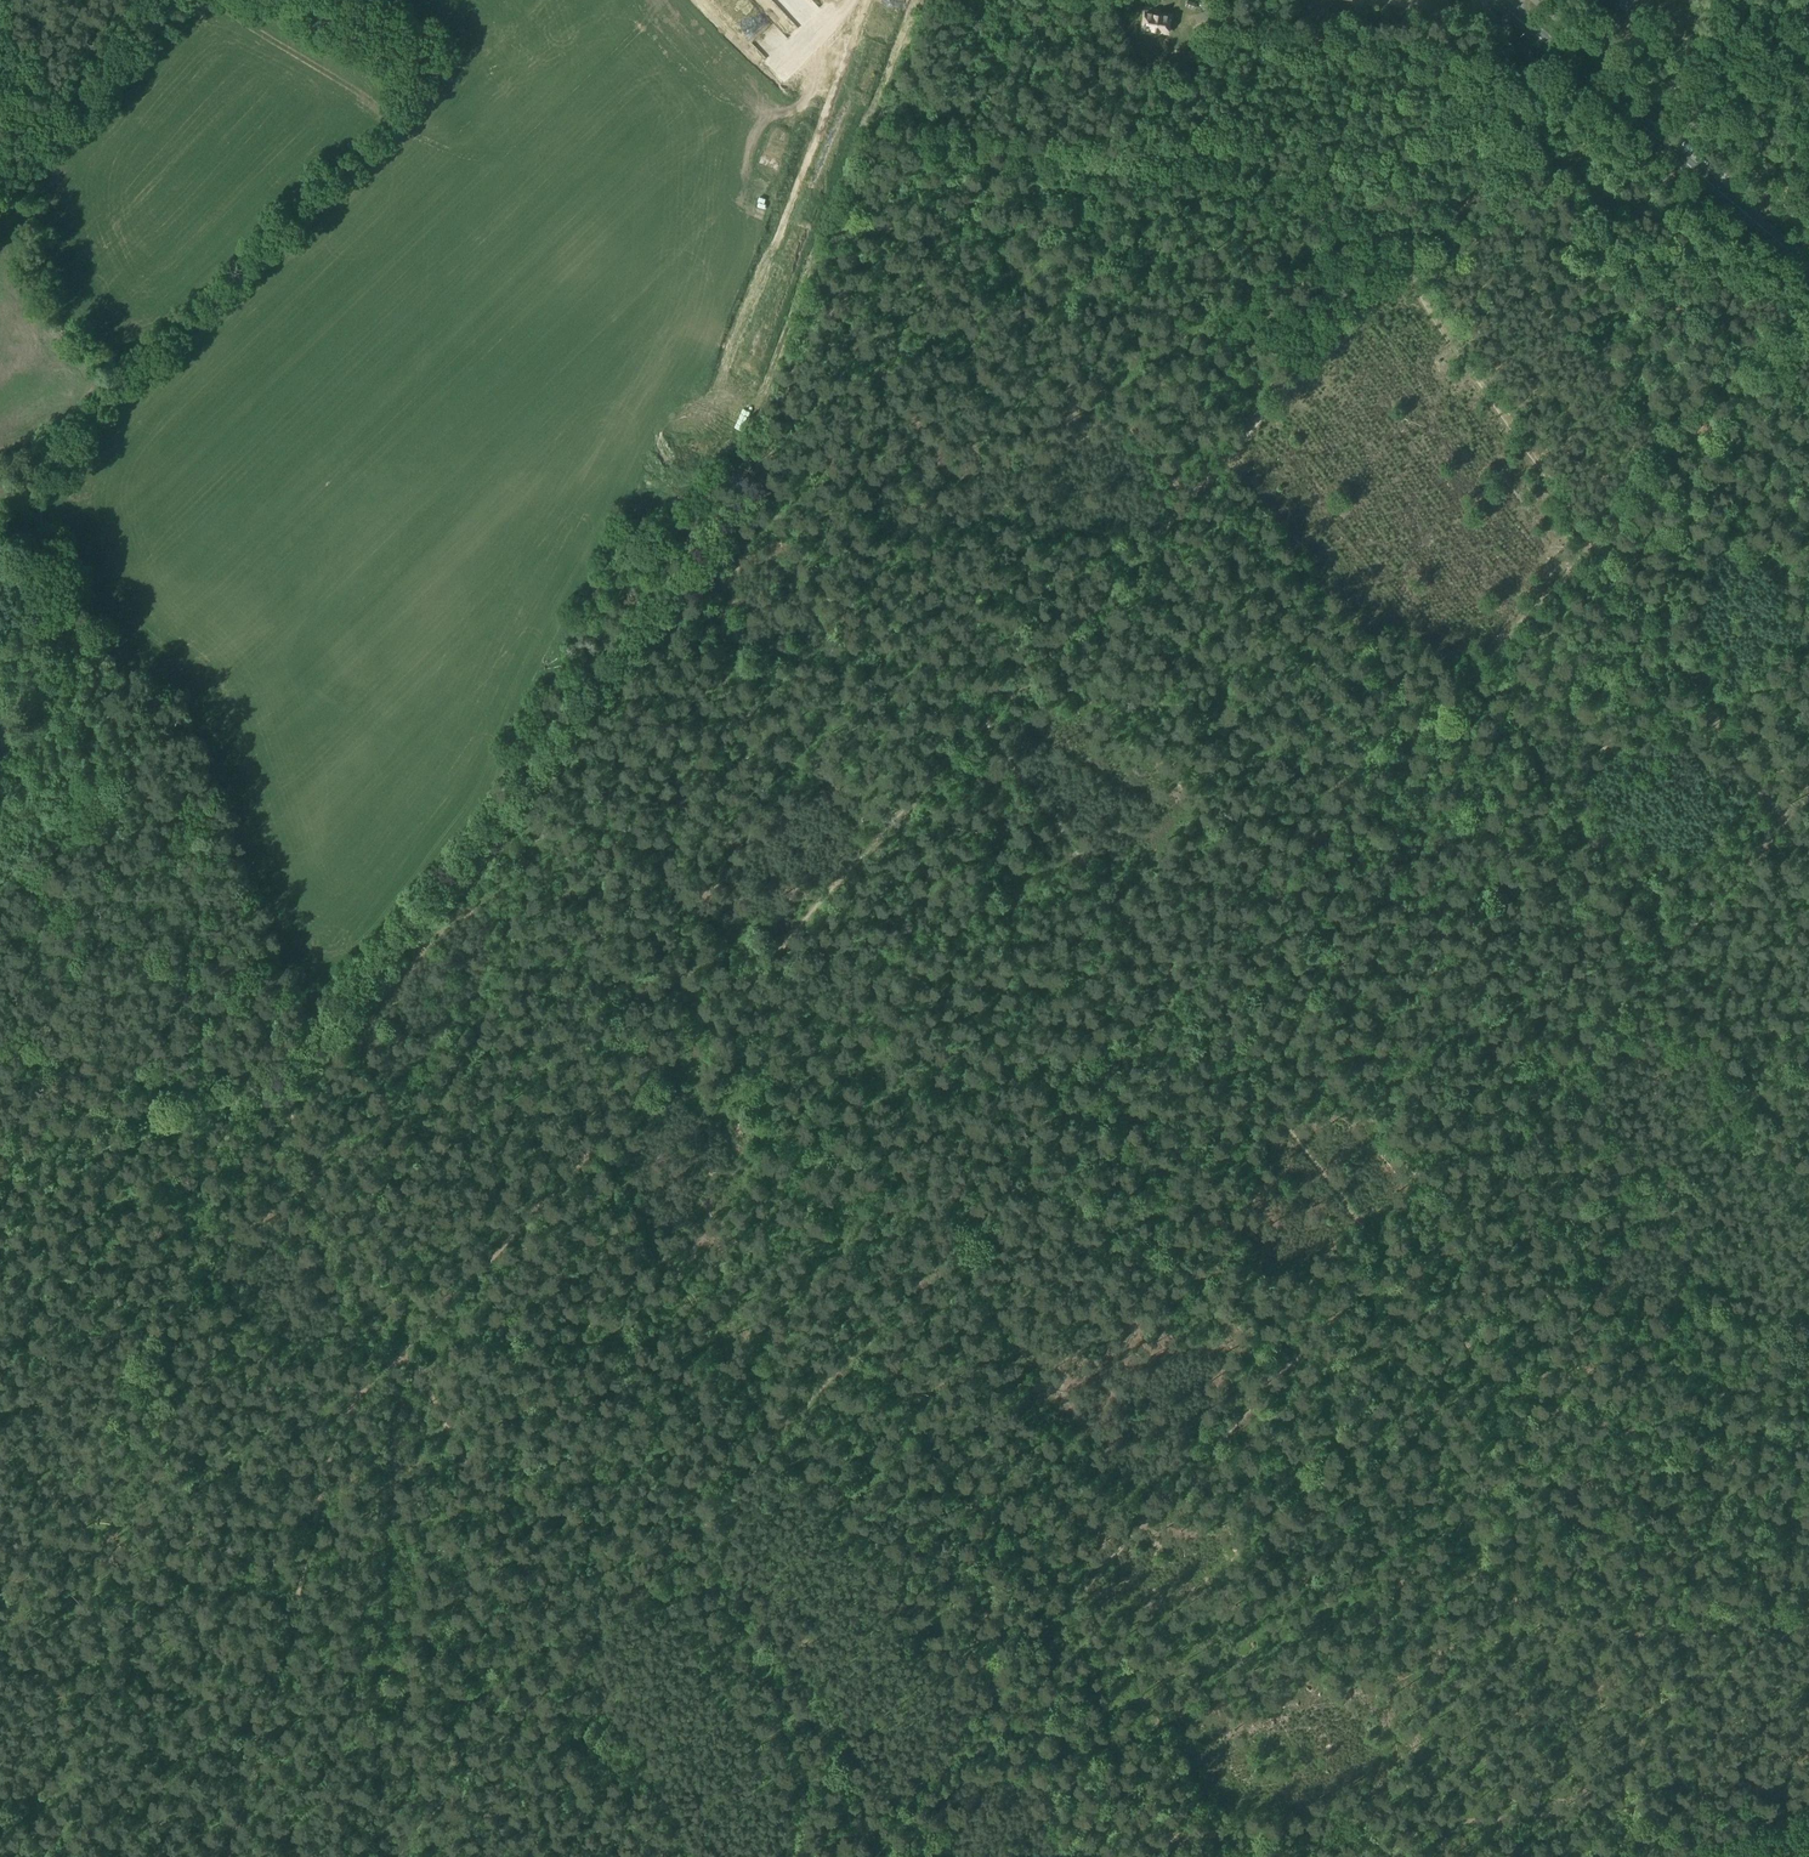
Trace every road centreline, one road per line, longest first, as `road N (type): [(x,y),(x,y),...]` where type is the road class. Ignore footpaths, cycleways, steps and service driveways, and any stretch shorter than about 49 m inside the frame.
road 1 (primary): [(1808,268),(1510,10)]
road 2 (track): [(0,56),(120,0)]

